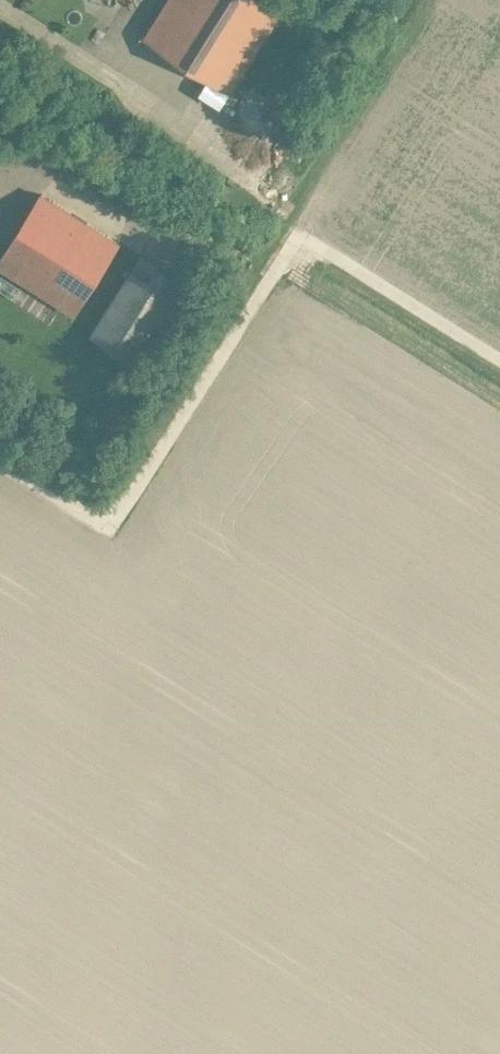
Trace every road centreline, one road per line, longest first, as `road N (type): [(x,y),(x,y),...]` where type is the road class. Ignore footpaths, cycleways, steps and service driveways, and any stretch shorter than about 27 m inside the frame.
road 1 (track): [(0,462),(78,508),(124,499),(297,239),(499,359)]

